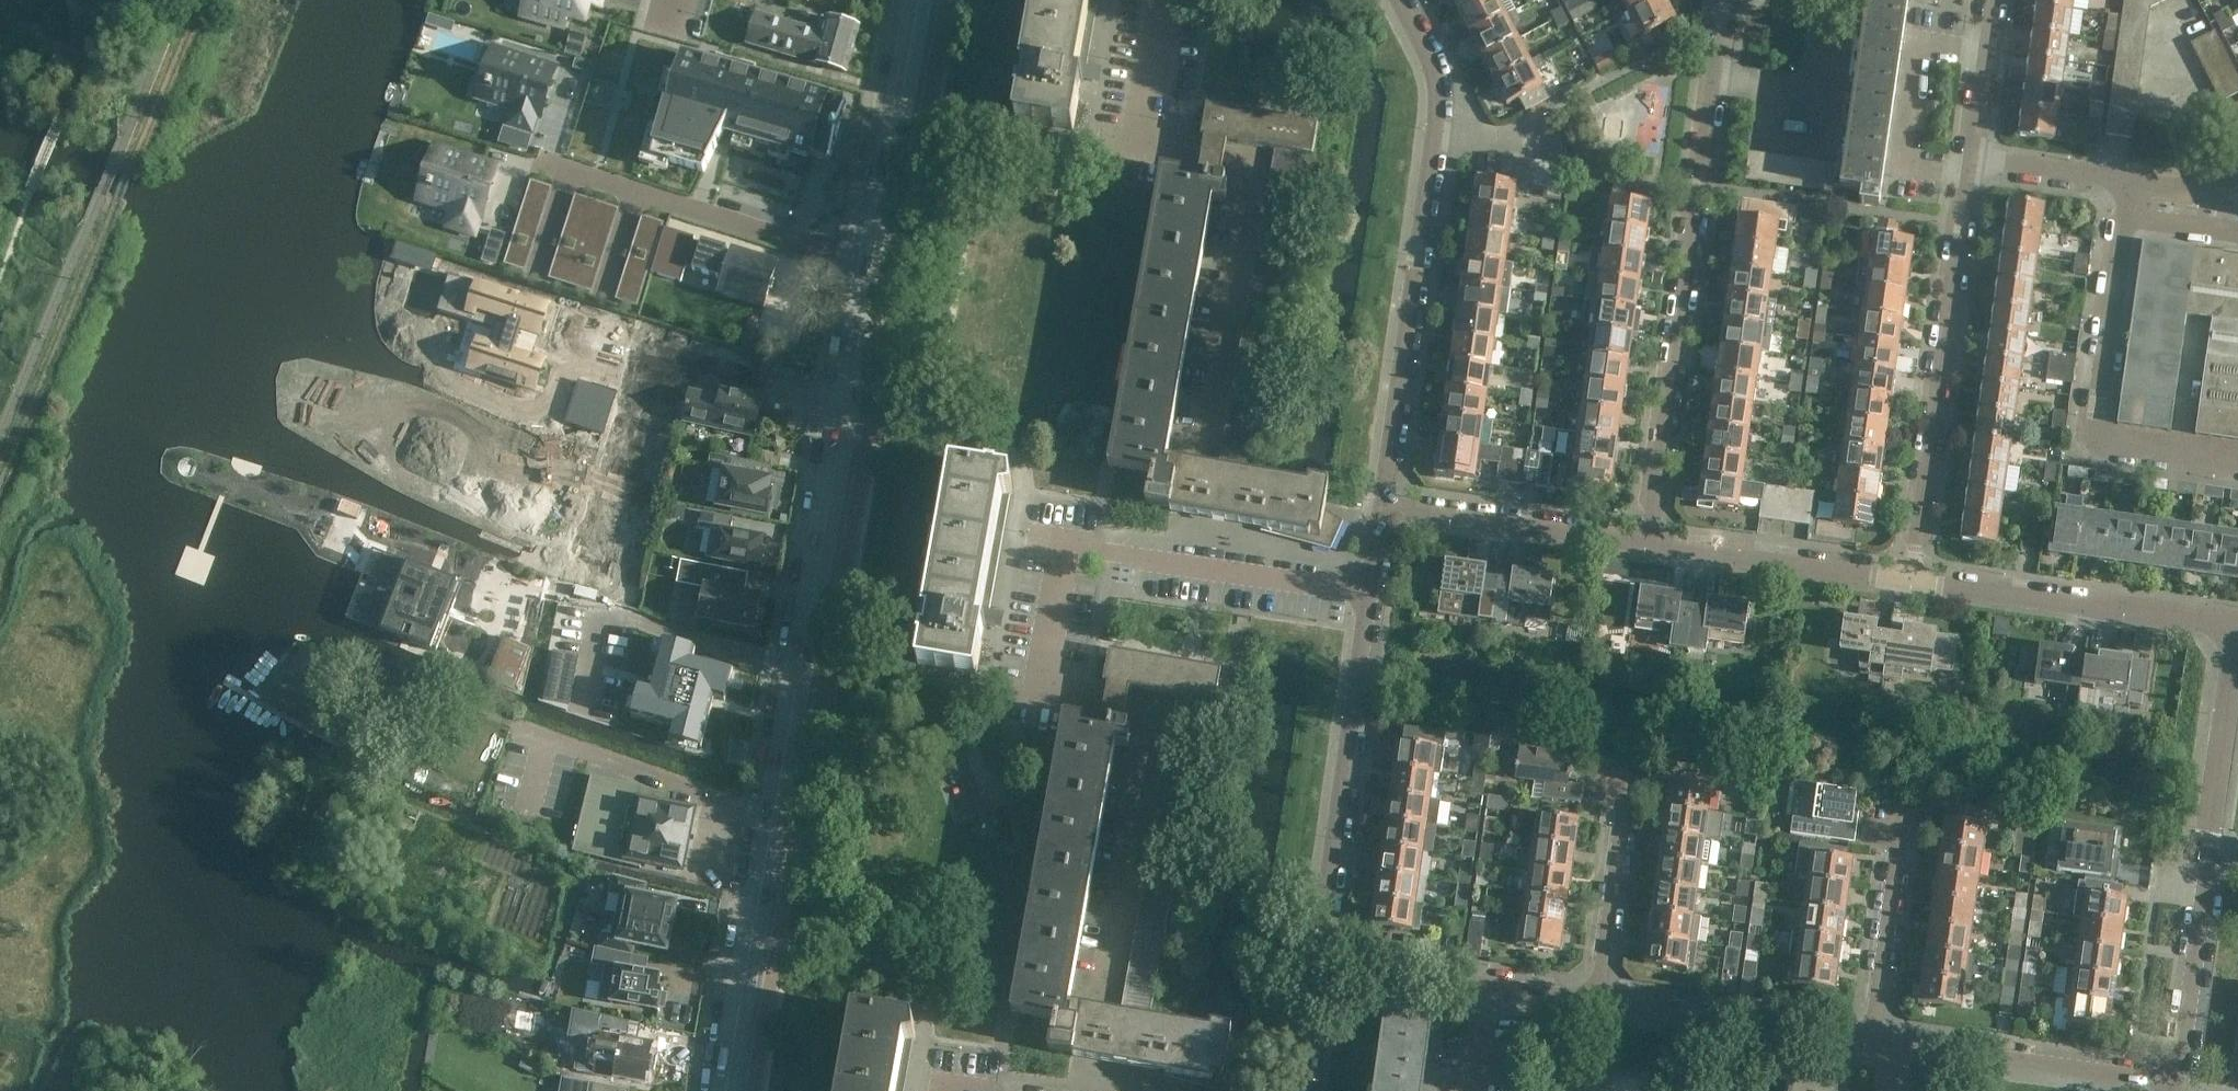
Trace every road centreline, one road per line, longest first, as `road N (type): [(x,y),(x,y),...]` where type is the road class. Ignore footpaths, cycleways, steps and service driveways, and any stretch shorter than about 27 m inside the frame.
road 1 (secondary): [(726,1090),(872,267)]
road 2 (residential): [(1650,543),(1727,17),(1718,0)]
road 3 (residential): [(1380,502),(1430,166),(1435,71),(1399,0)]
road 4 (residential): [(2169,1086),(2232,628)]
road 5 (residential): [(1046,681),(1068,545),(1369,586)]
road 6 (residential): [(1917,585),(1969,163)]
road 7 (residential): [(2237,460),(2094,436),(2123,184)]
road 8 (residential): [(1318,964),(1369,586)]
road 9 (residential): [(541,159),(872,267)]
road 10 (residential): [(2232,628),(1917,585)]
road 11 (residential): [(2169,1086),(1889,1044)]
road 12 (residential): [(1872,1041),(1595,998)]
road 13 (residential): [(1650,543),(1380,502)]
road 14 (secondary): [(872,267),(920,0)]
road 15 (residential): [(1917,585),(1650,543)]
road 16 (residential): [(1872,1041),(1903,807)]
road 17 (residential): [(1595,998),(1627,770)]
road 18 (residential): [(1487,986),(1318,964)]
road 19 (residential): [(1969,163),(1991,0)]
road 20 (residential): [(2123,184),(1969,163)]
road 21 (residential): [(1300,1090),(1318,964)]
road 22 (residential): [(2237,173),(2198,193),(2123,184)]

